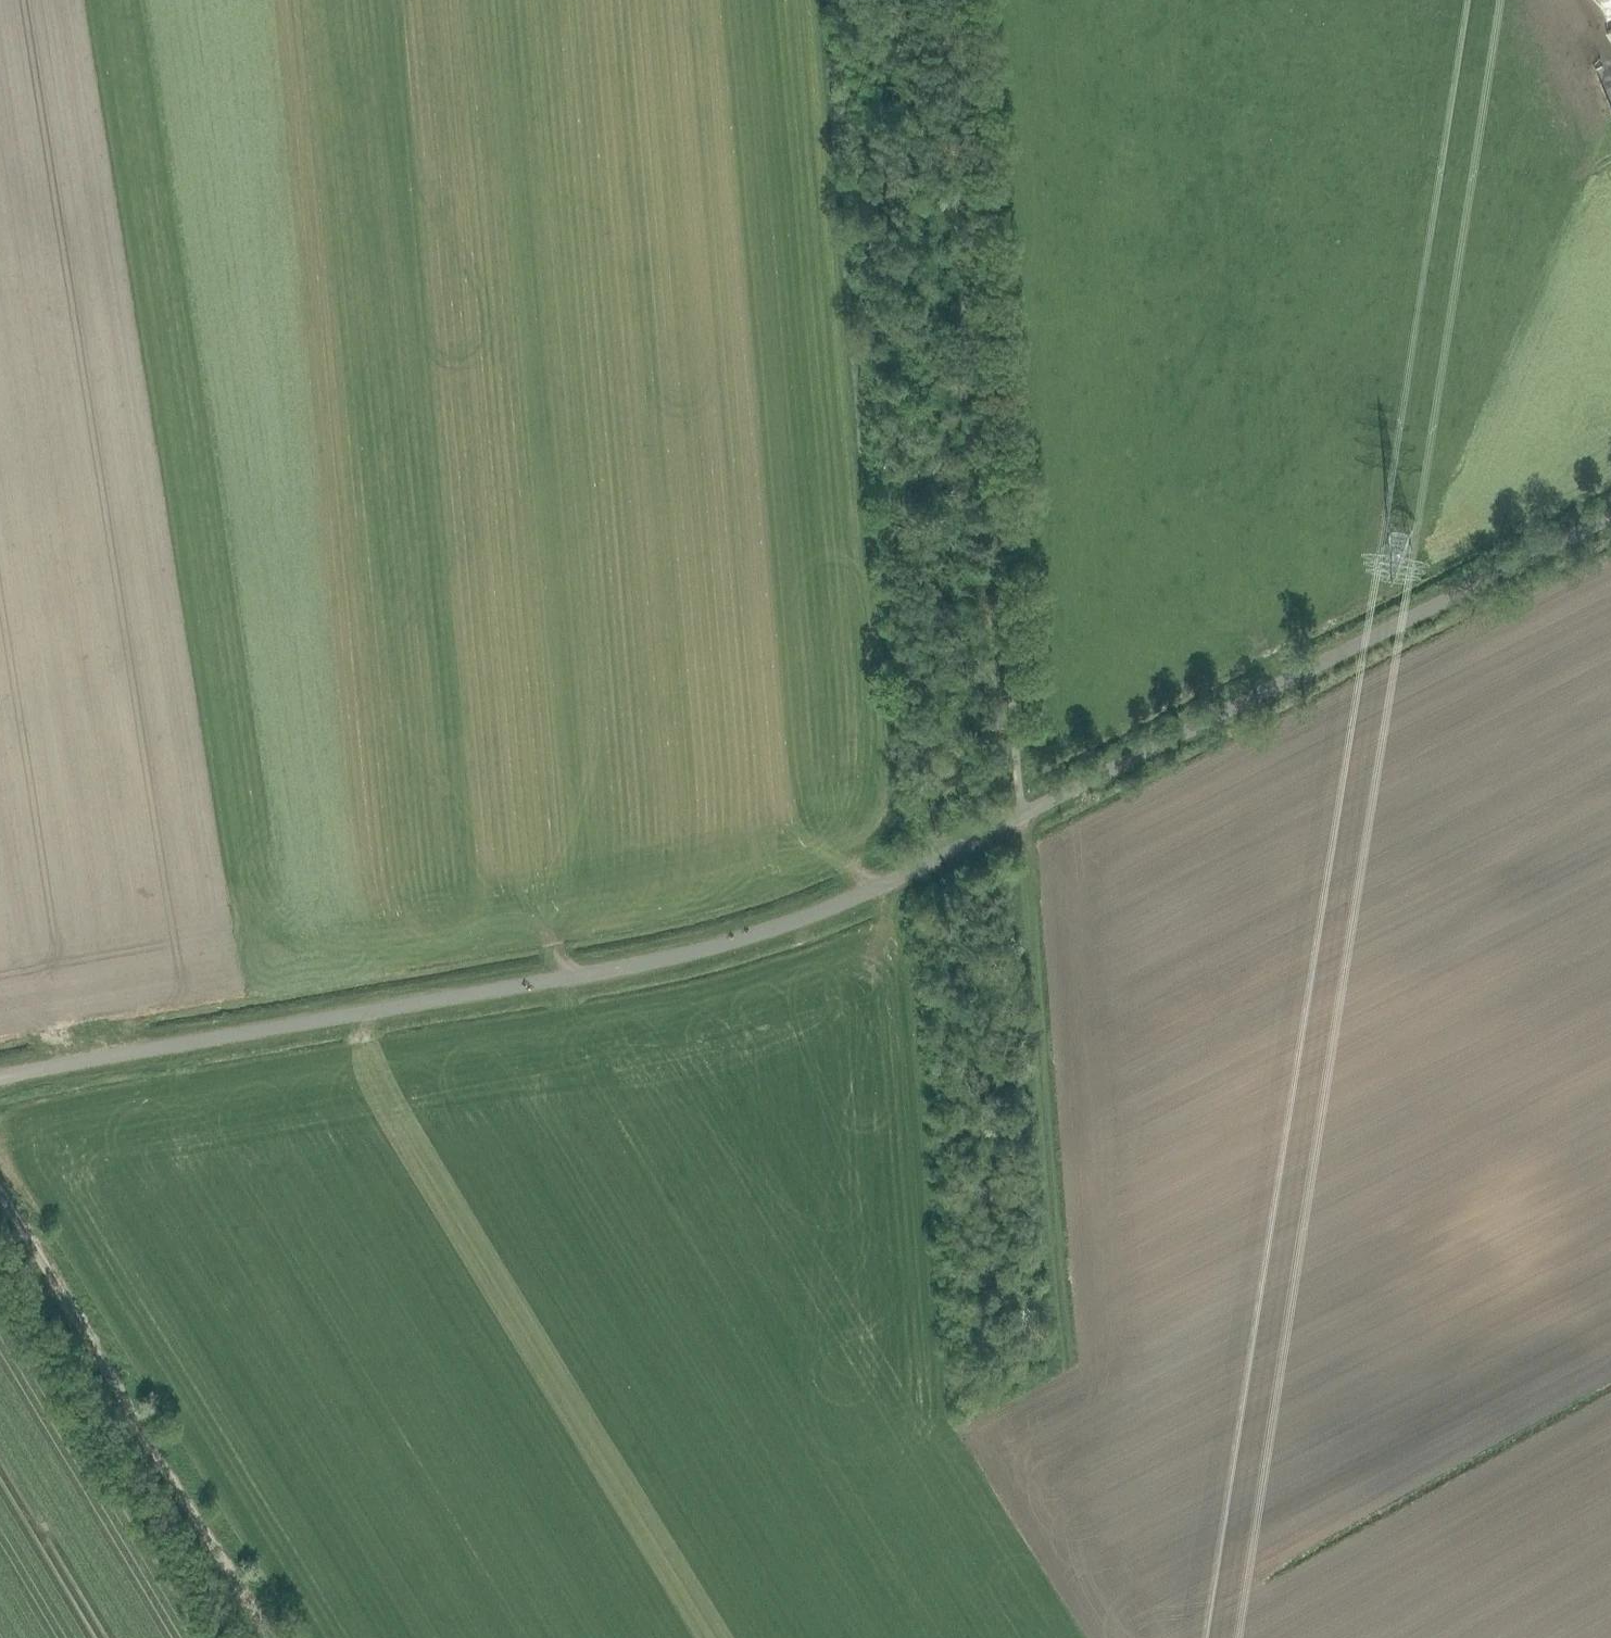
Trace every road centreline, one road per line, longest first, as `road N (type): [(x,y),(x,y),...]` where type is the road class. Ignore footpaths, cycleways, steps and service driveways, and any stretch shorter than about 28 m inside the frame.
road 1 (unclassified): [(0,1078),(637,963),(740,937),(926,863),(1610,517)]
road 2 (track): [(272,1637),(0,1186)]

